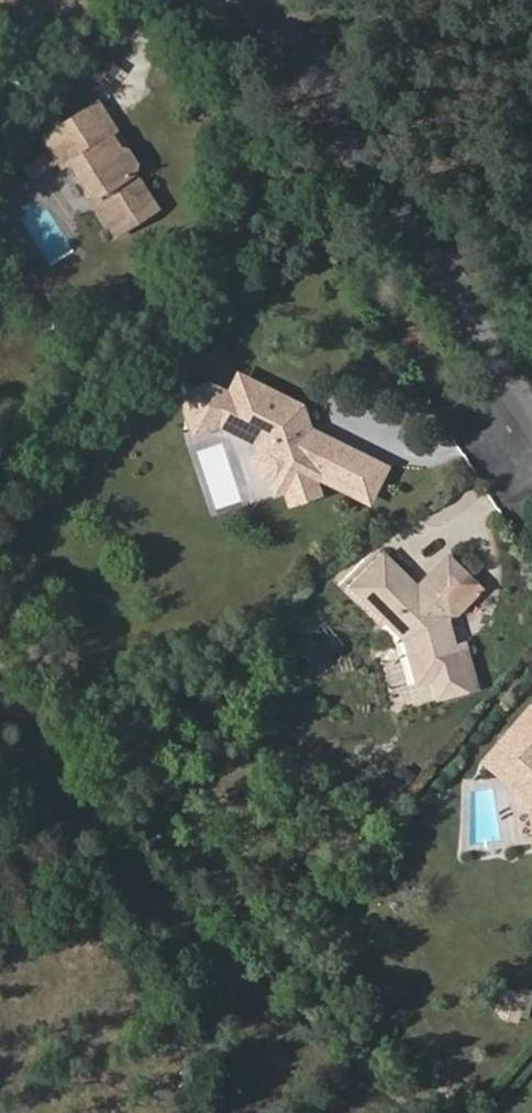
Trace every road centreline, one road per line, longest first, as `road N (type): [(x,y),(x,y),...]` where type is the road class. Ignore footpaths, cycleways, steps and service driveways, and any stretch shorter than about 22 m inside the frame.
road 1 (residential): [(531,413),(266,0)]

